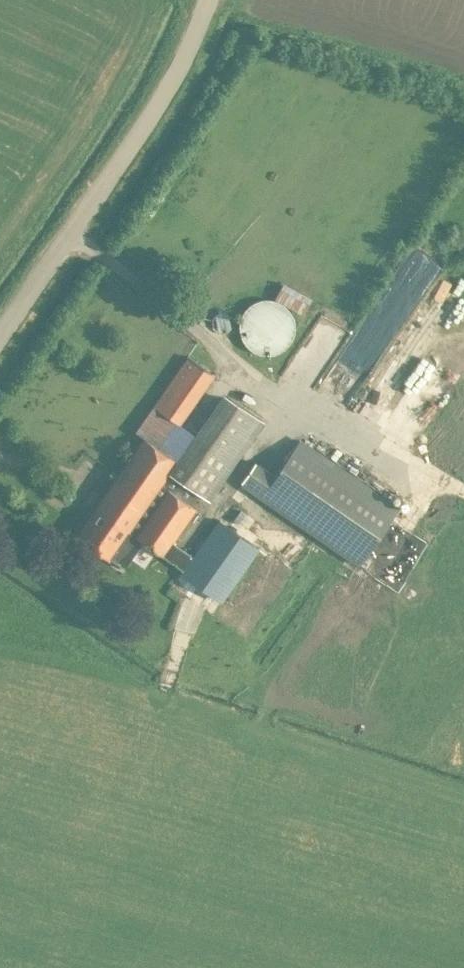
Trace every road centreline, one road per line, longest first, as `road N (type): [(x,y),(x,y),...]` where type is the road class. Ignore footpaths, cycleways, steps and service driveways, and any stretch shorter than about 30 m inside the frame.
road 1 (unclassified): [(0,328),(143,121),(206,0)]

